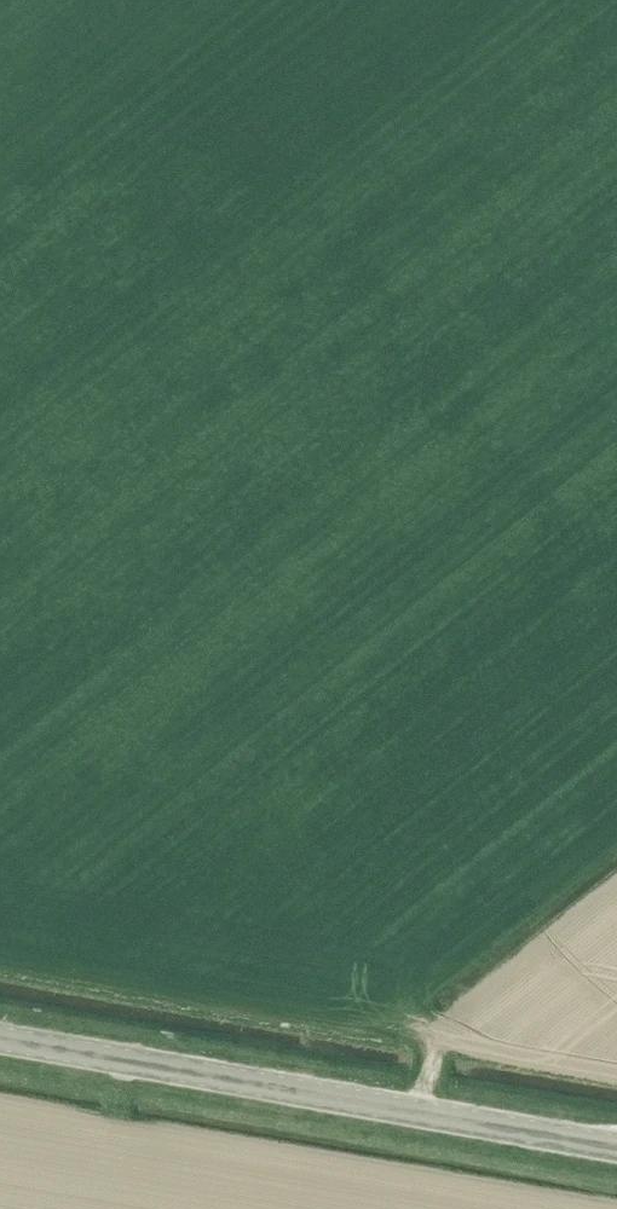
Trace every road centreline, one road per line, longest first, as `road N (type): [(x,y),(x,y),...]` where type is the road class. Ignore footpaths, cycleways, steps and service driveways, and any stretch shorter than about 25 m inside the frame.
road 1 (primary): [(616,1151),(0,1041)]

